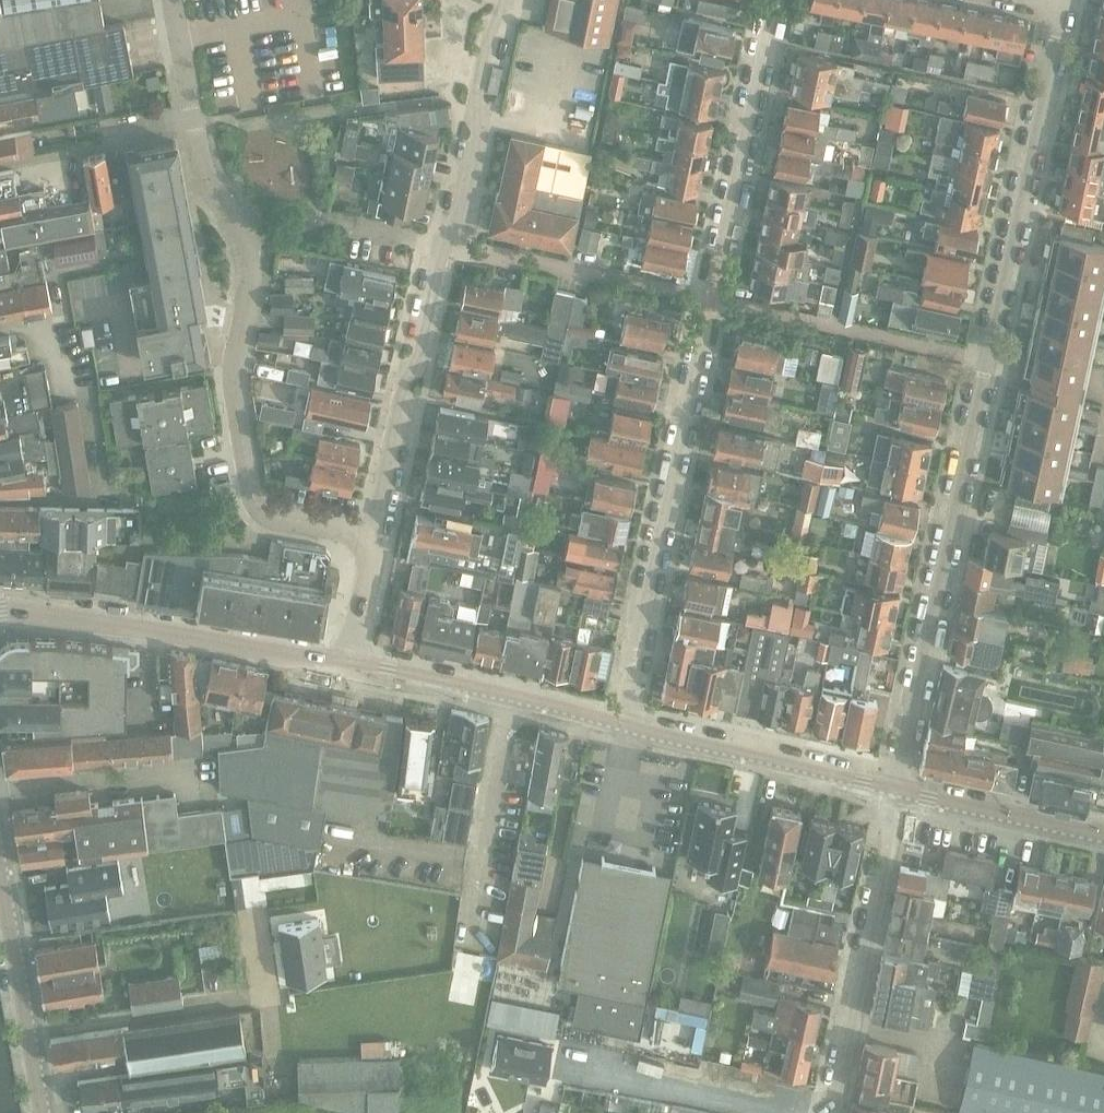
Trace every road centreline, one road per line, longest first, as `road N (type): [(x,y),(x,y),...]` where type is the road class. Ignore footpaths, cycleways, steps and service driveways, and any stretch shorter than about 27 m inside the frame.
road 1 (residential): [(625,723),(772,0)]
road 2 (residential): [(171,0),(208,169),(250,268),(235,392),(257,494),(274,516),(333,524),(362,539)]
road 3 (residential): [(897,787),(987,359)]
road 4 (residential): [(987,359),(1064,7)]
road 5 (tertiary): [(352,659),(143,623),(0,611)]
road 6 (residential): [(897,787),(830,1112)]
road 7 (residential): [(362,539),(448,242)]
road 8 (tertiary): [(625,723),(352,659)]
road 9 (tertiary): [(897,787),(625,723)]
road 10 (residential): [(448,242),(459,220),(505,0)]
road 11 (tertiary): [(0,883),(41,1112)]
road 12 (tertiary): [(1103,836),(897,787)]
road 13 (residential): [(987,359),(805,320)]
road 14 (residential): [(621,280),(448,242)]
road 15 (residential): [(352,659),(369,570),(362,539)]

